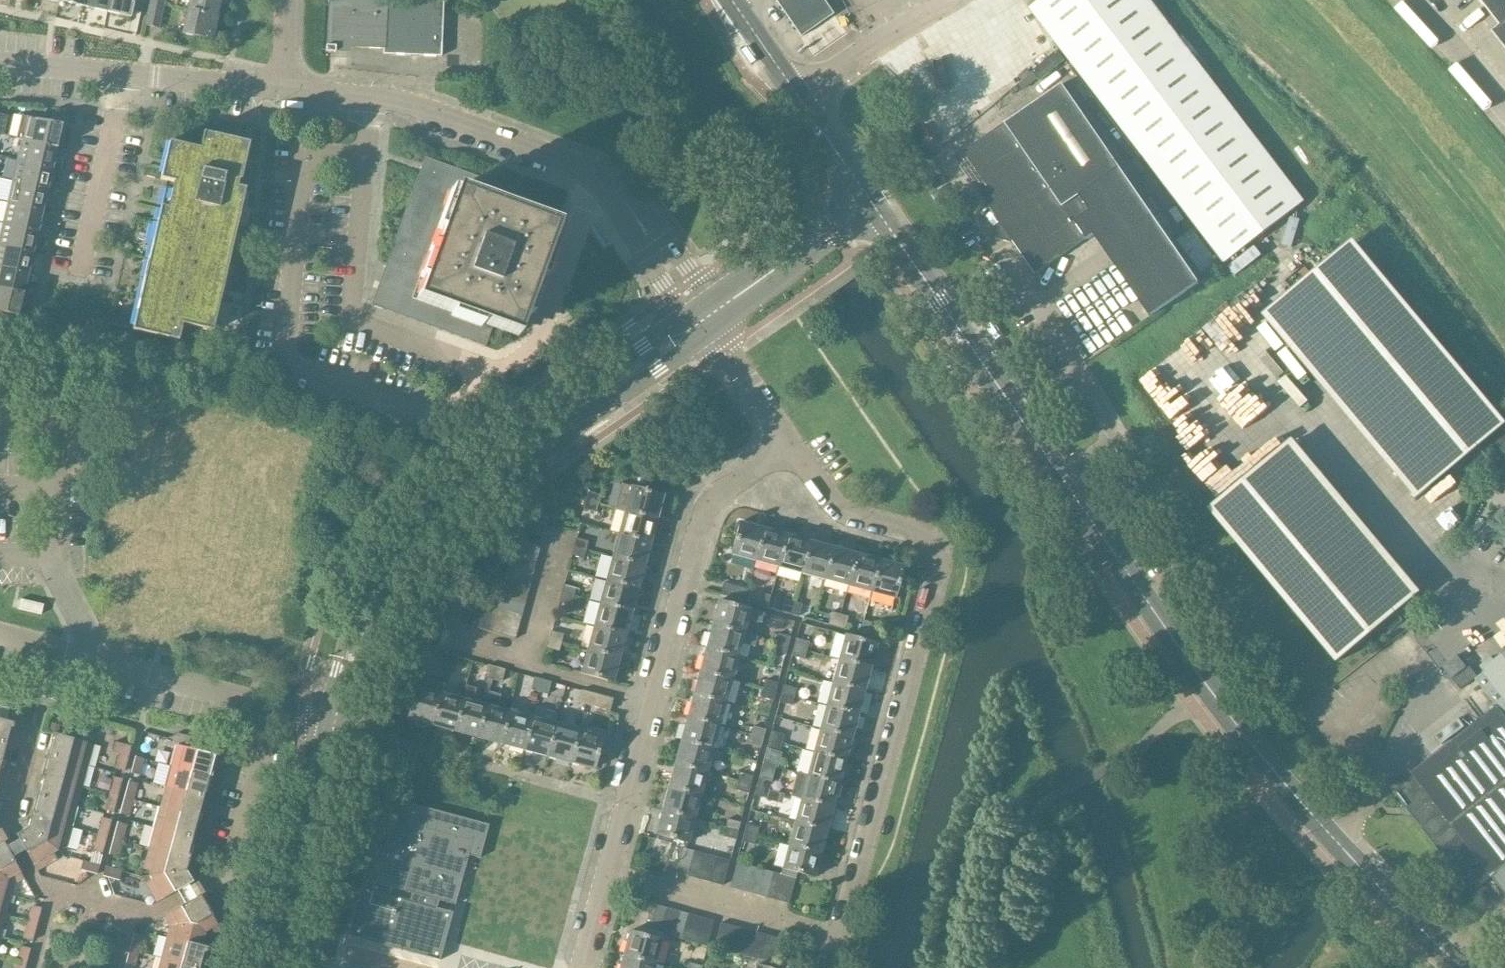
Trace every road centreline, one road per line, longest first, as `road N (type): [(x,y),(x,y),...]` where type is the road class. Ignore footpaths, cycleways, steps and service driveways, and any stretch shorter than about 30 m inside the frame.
road 1 (tertiary): [(1463,967),(1377,889),(1264,759),(973,355),(873,202)]
road 2 (residential): [(832,967),(938,556),(923,537),(840,511),(789,443)]
road 3 (residential): [(597,176),(537,340),(513,374),(484,371),(350,320),(371,101)]
road 4 (residential): [(580,967),(707,504),(789,443)]
road 5 (tertiary): [(332,722),(382,581),(416,529),(497,463),(706,319)]
road 6 (residential): [(6,832),(34,882),(150,916),(230,868),(259,761),(253,733),(262,705)]
road 7 (tertiary): [(271,967),(332,722)]
road 8 (residential): [(371,101),(535,148),(597,176)]
road 9 (residential): [(262,705),(53,648)]
road 10 (tertiary): [(706,319),(873,202)]
road 11 (residential): [(79,273),(123,74)]
road 12 (residential): [(6,832),(53,648)]
road 13 (unclassified): [(798,95),(955,0)]
road 14 (residential): [(123,74),(287,86)]
road 15 (residential): [(789,443),(706,319)]
road 16 (unclassified): [(1504,109),(1409,0)]
road 17 (residential): [(597,176),(635,214),(683,288)]
road 18 (tertiary): [(873,202),(798,95)]
road 19 (residential): [(0,62),(123,74)]

